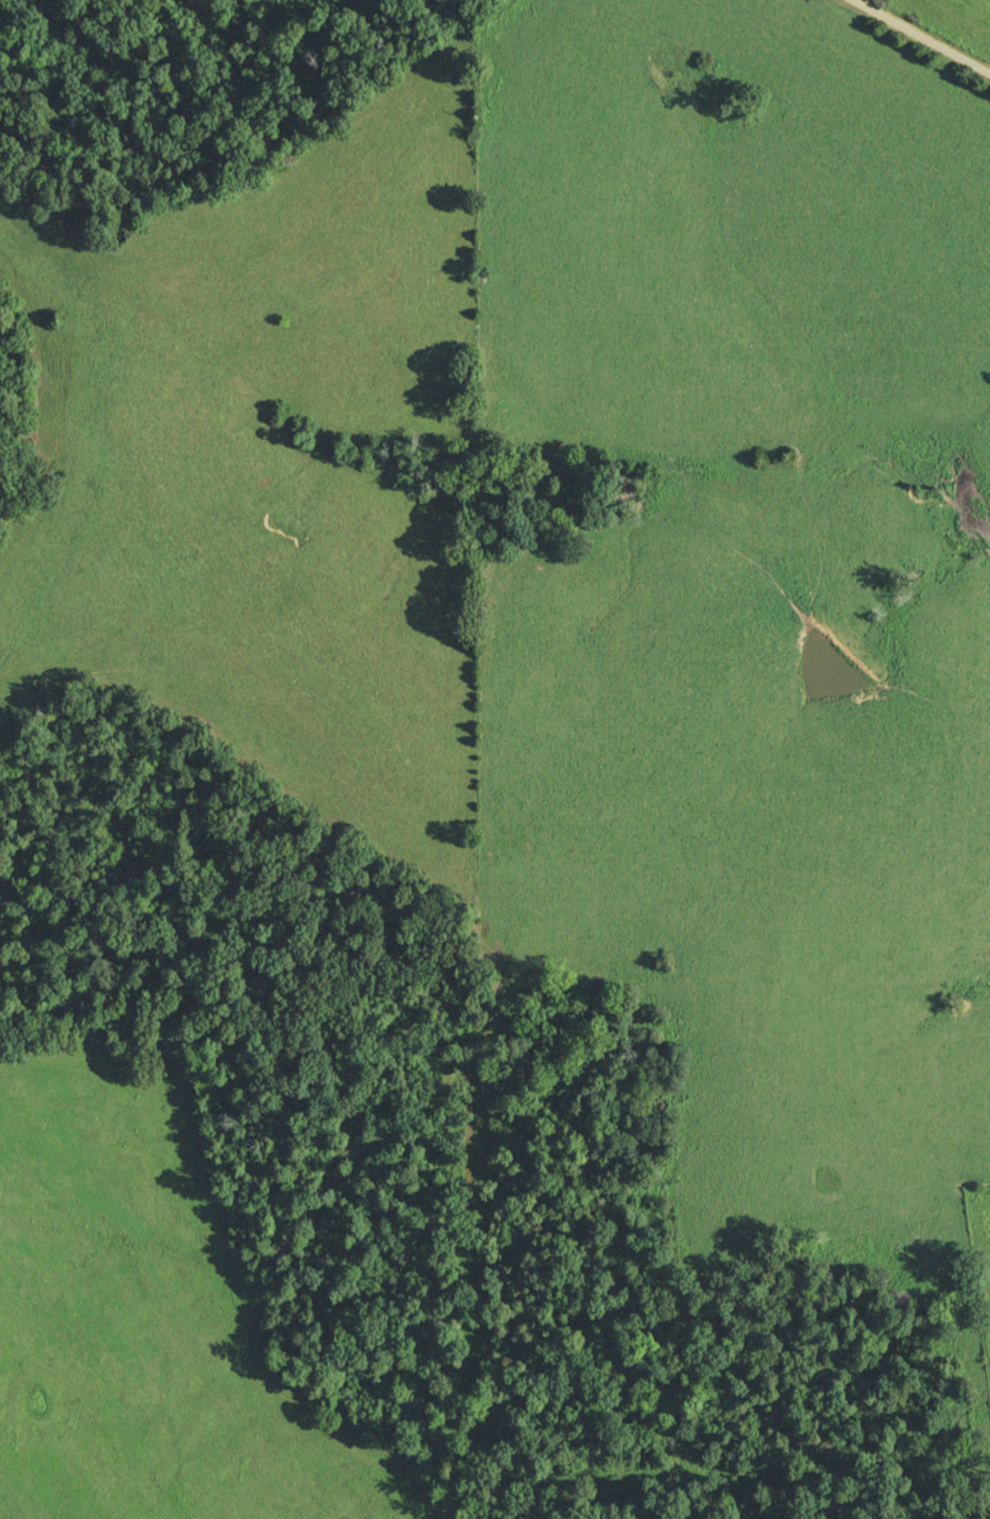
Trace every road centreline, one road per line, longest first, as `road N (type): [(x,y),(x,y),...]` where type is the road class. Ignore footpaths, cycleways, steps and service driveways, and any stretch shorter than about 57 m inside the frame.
road 1 (residential): [(989,77),(851,0)]

